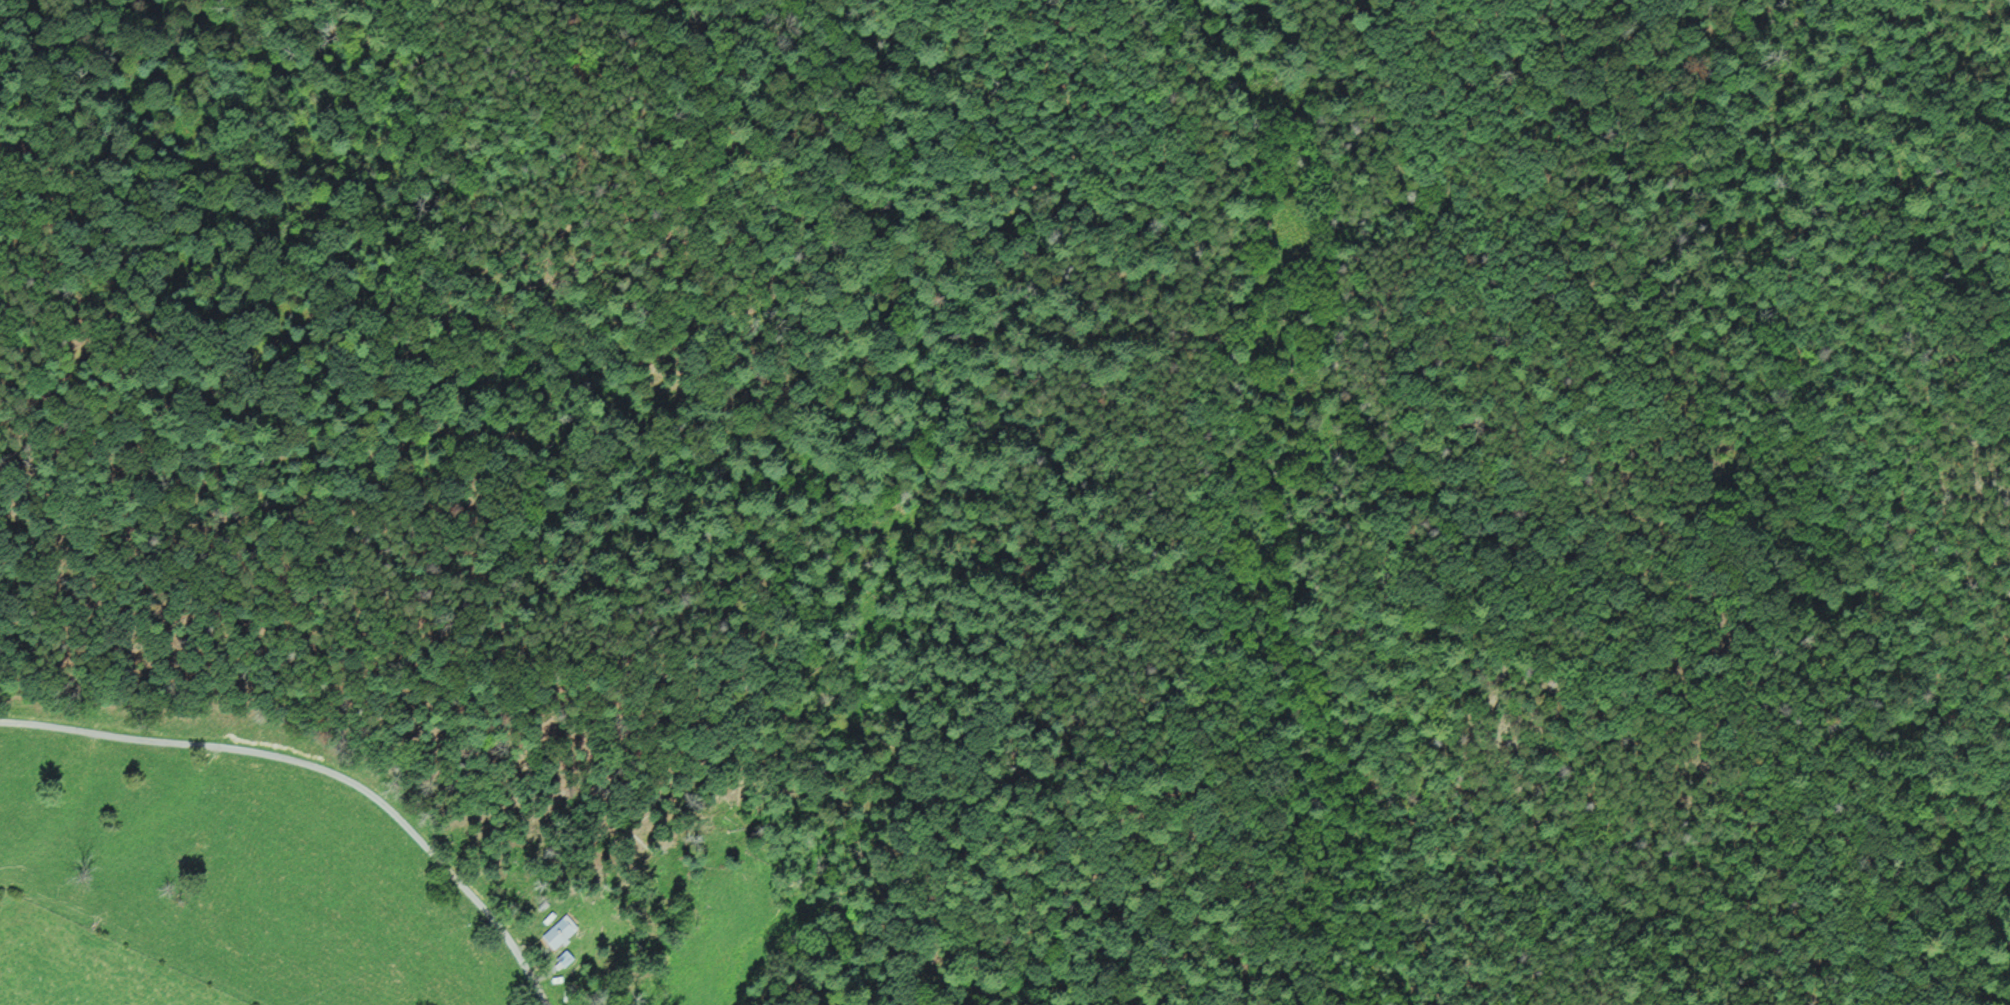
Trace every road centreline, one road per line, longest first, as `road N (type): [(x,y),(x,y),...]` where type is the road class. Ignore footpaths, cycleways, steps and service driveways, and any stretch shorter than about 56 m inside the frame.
road 1 (residential): [(549,1004),(491,919),(359,785),(254,749),(0,721)]

